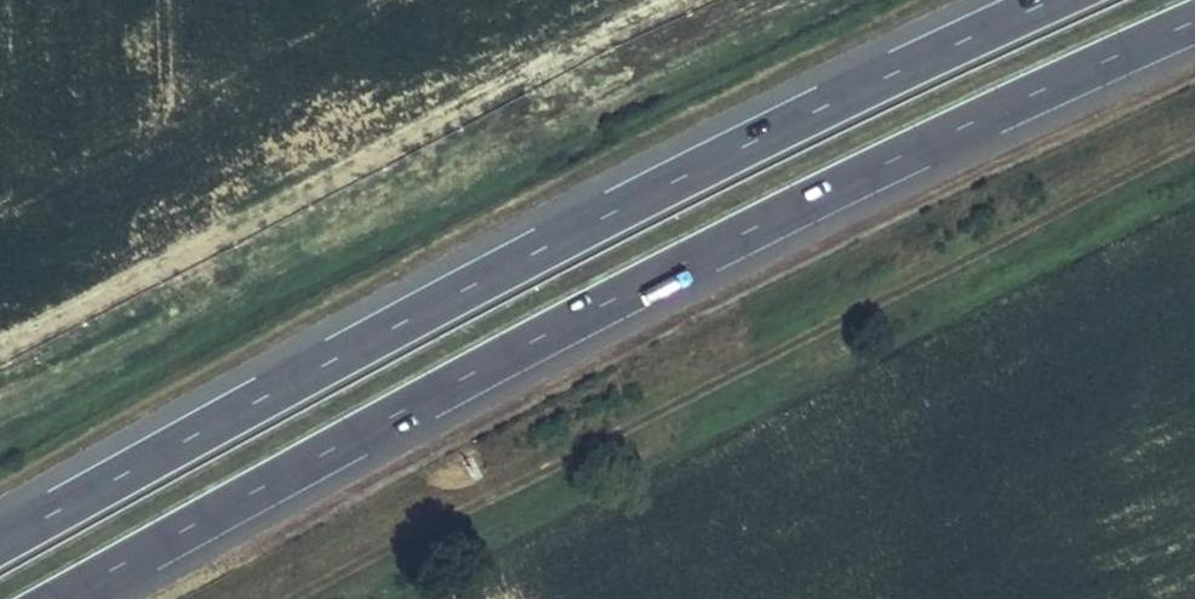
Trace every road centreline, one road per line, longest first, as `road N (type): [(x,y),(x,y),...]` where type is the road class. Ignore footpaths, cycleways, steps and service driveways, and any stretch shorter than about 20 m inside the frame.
road 1 (motorway): [(61,598),(717,246),(1194,20)]
road 2 (motorway): [(1054,0),(764,137),(0,543)]
road 3 (track): [(294,598),(1194,140)]

